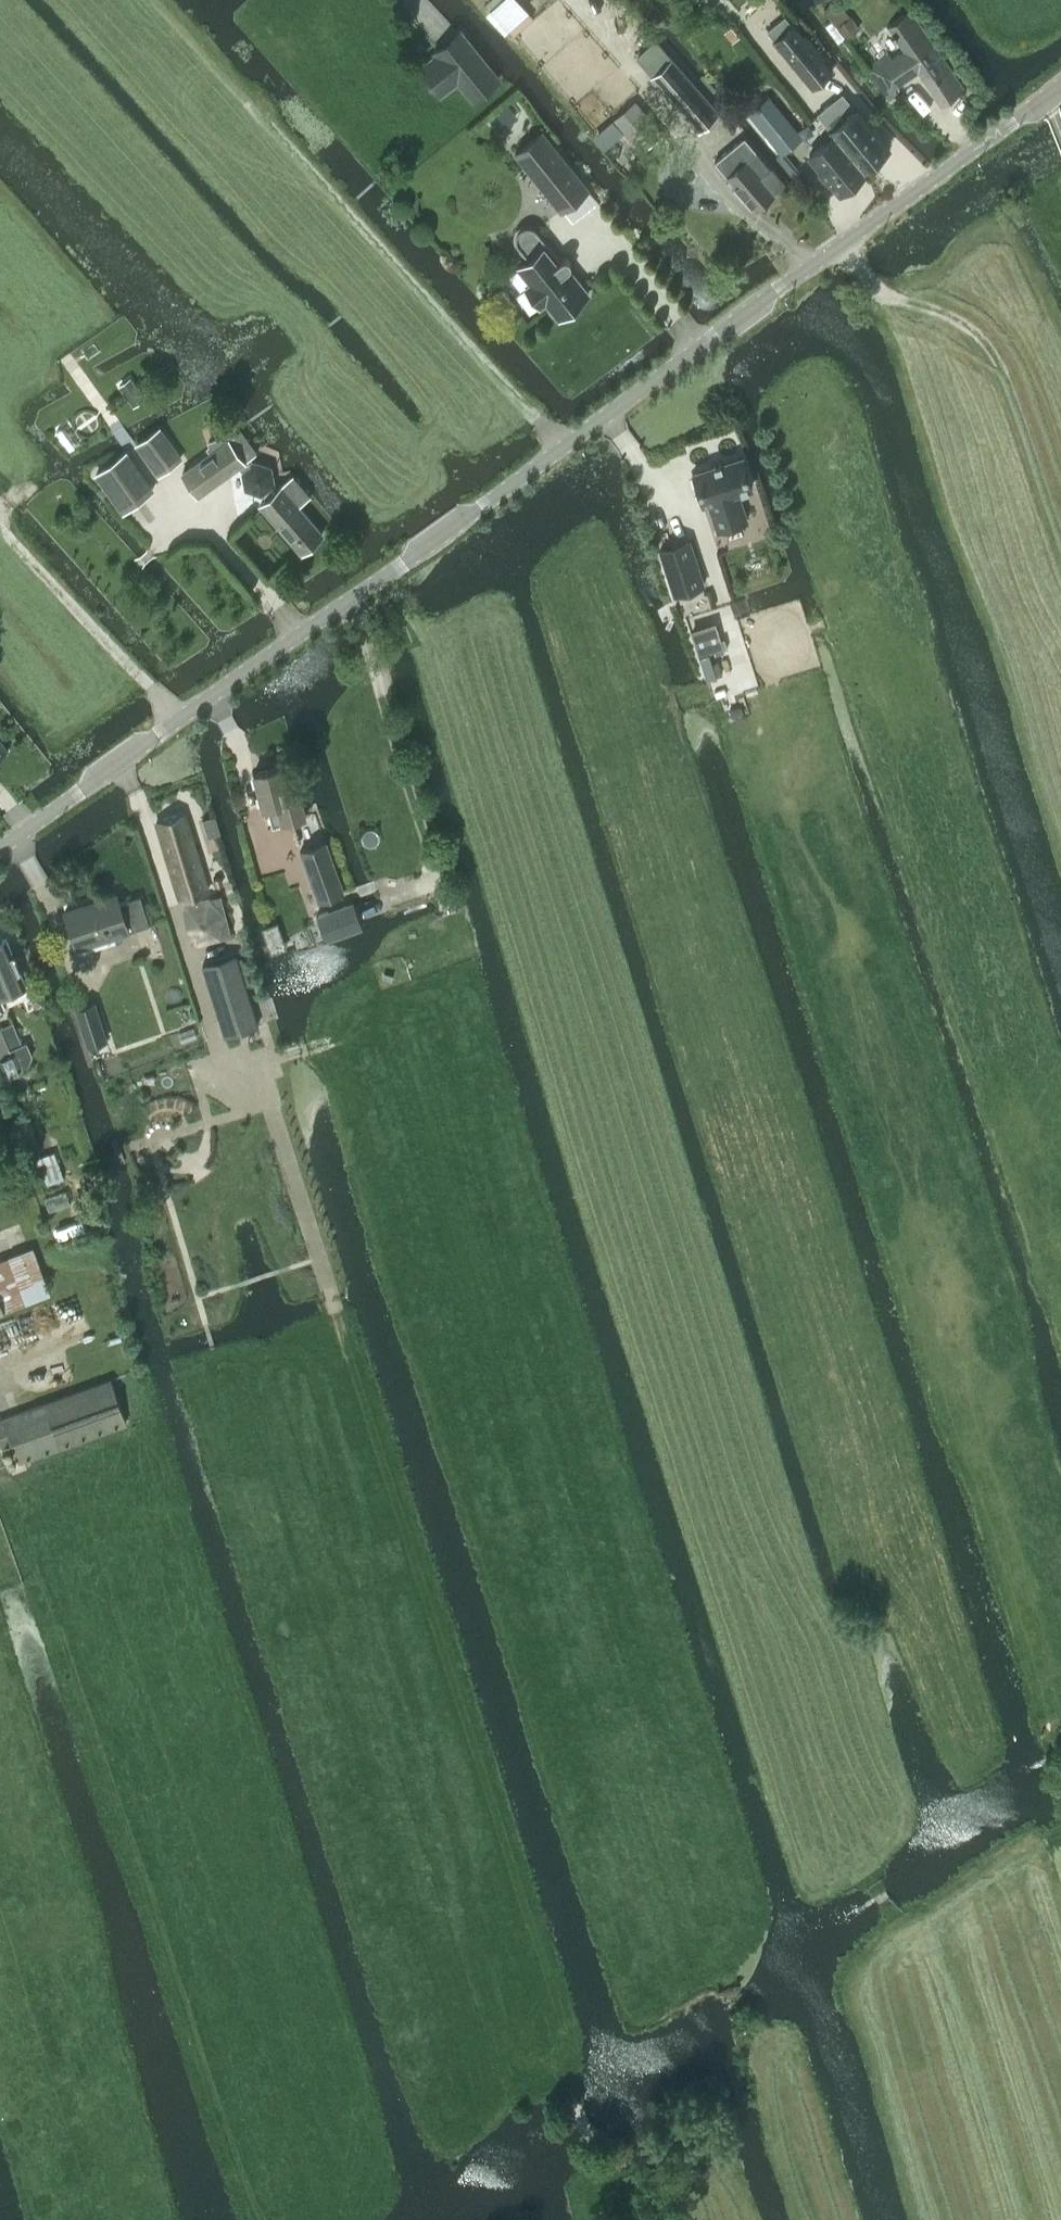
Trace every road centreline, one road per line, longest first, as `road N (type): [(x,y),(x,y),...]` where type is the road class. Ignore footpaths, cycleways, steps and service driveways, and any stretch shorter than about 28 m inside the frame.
road 1 (tertiary): [(1060,87),(0,855)]
road 2 (track): [(1060,540),(1001,372),(982,345),(962,326),(896,299),(841,253)]

